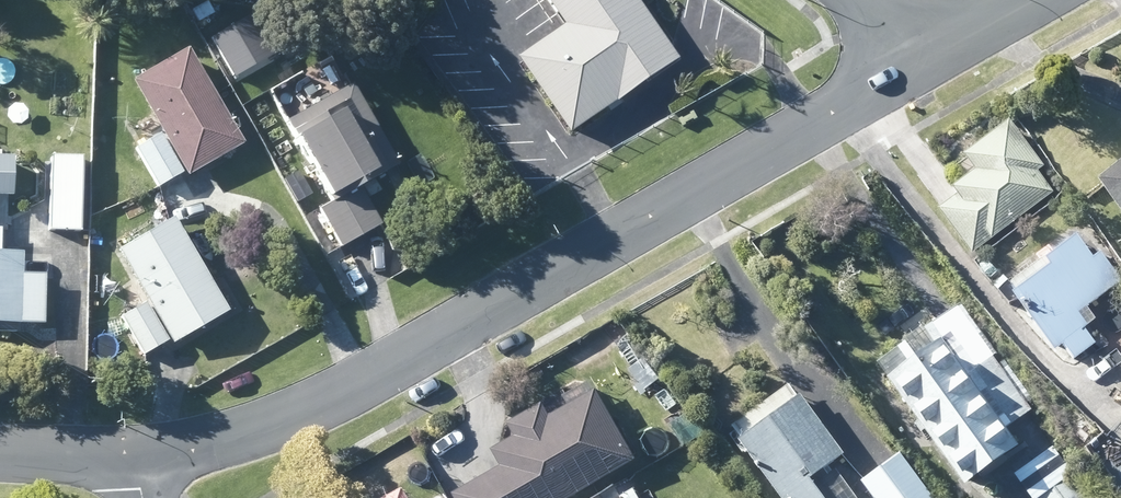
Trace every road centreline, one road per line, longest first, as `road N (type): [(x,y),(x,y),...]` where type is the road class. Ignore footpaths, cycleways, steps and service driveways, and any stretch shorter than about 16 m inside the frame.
road 1 (residential): [(134,454),(233,437),(309,409),(933,53)]
road 2 (residential): [(0,450),(134,454)]

